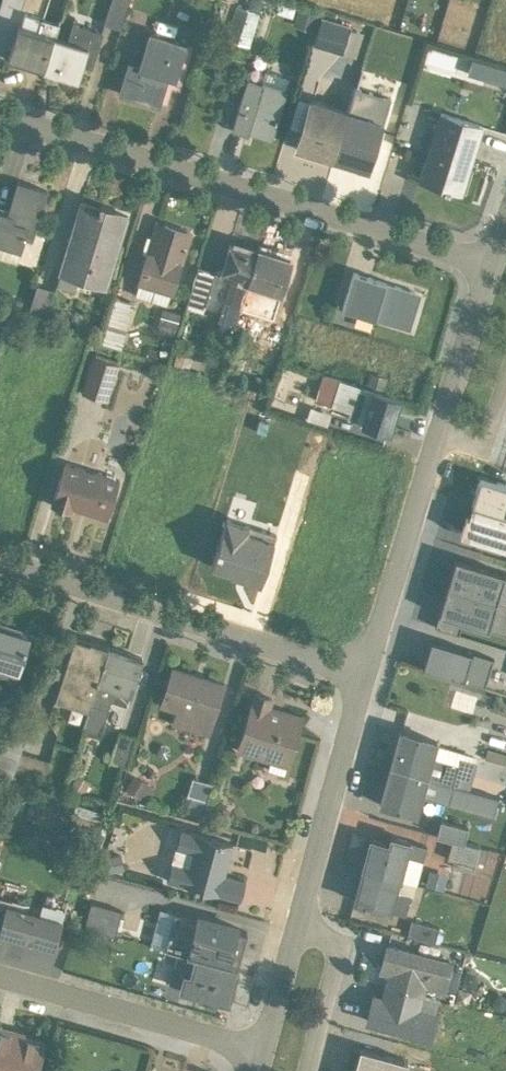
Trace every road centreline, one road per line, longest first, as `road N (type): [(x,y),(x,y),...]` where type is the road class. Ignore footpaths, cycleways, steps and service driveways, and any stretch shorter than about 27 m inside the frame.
road 1 (residential): [(493,262),(0,114)]
road 2 (residential): [(363,675),(0,560)]
road 3 (residential): [(259,1055),(0,982)]
road 4 (residential): [(441,430),(363,675)]
road 5 (residential): [(363,675),(298,922)]
road 6 (residential): [(493,262),(441,430)]
road 7 (residential): [(308,1070),(337,963),(329,938),(298,922)]
road 8 (residential): [(298,922),(259,1055)]

